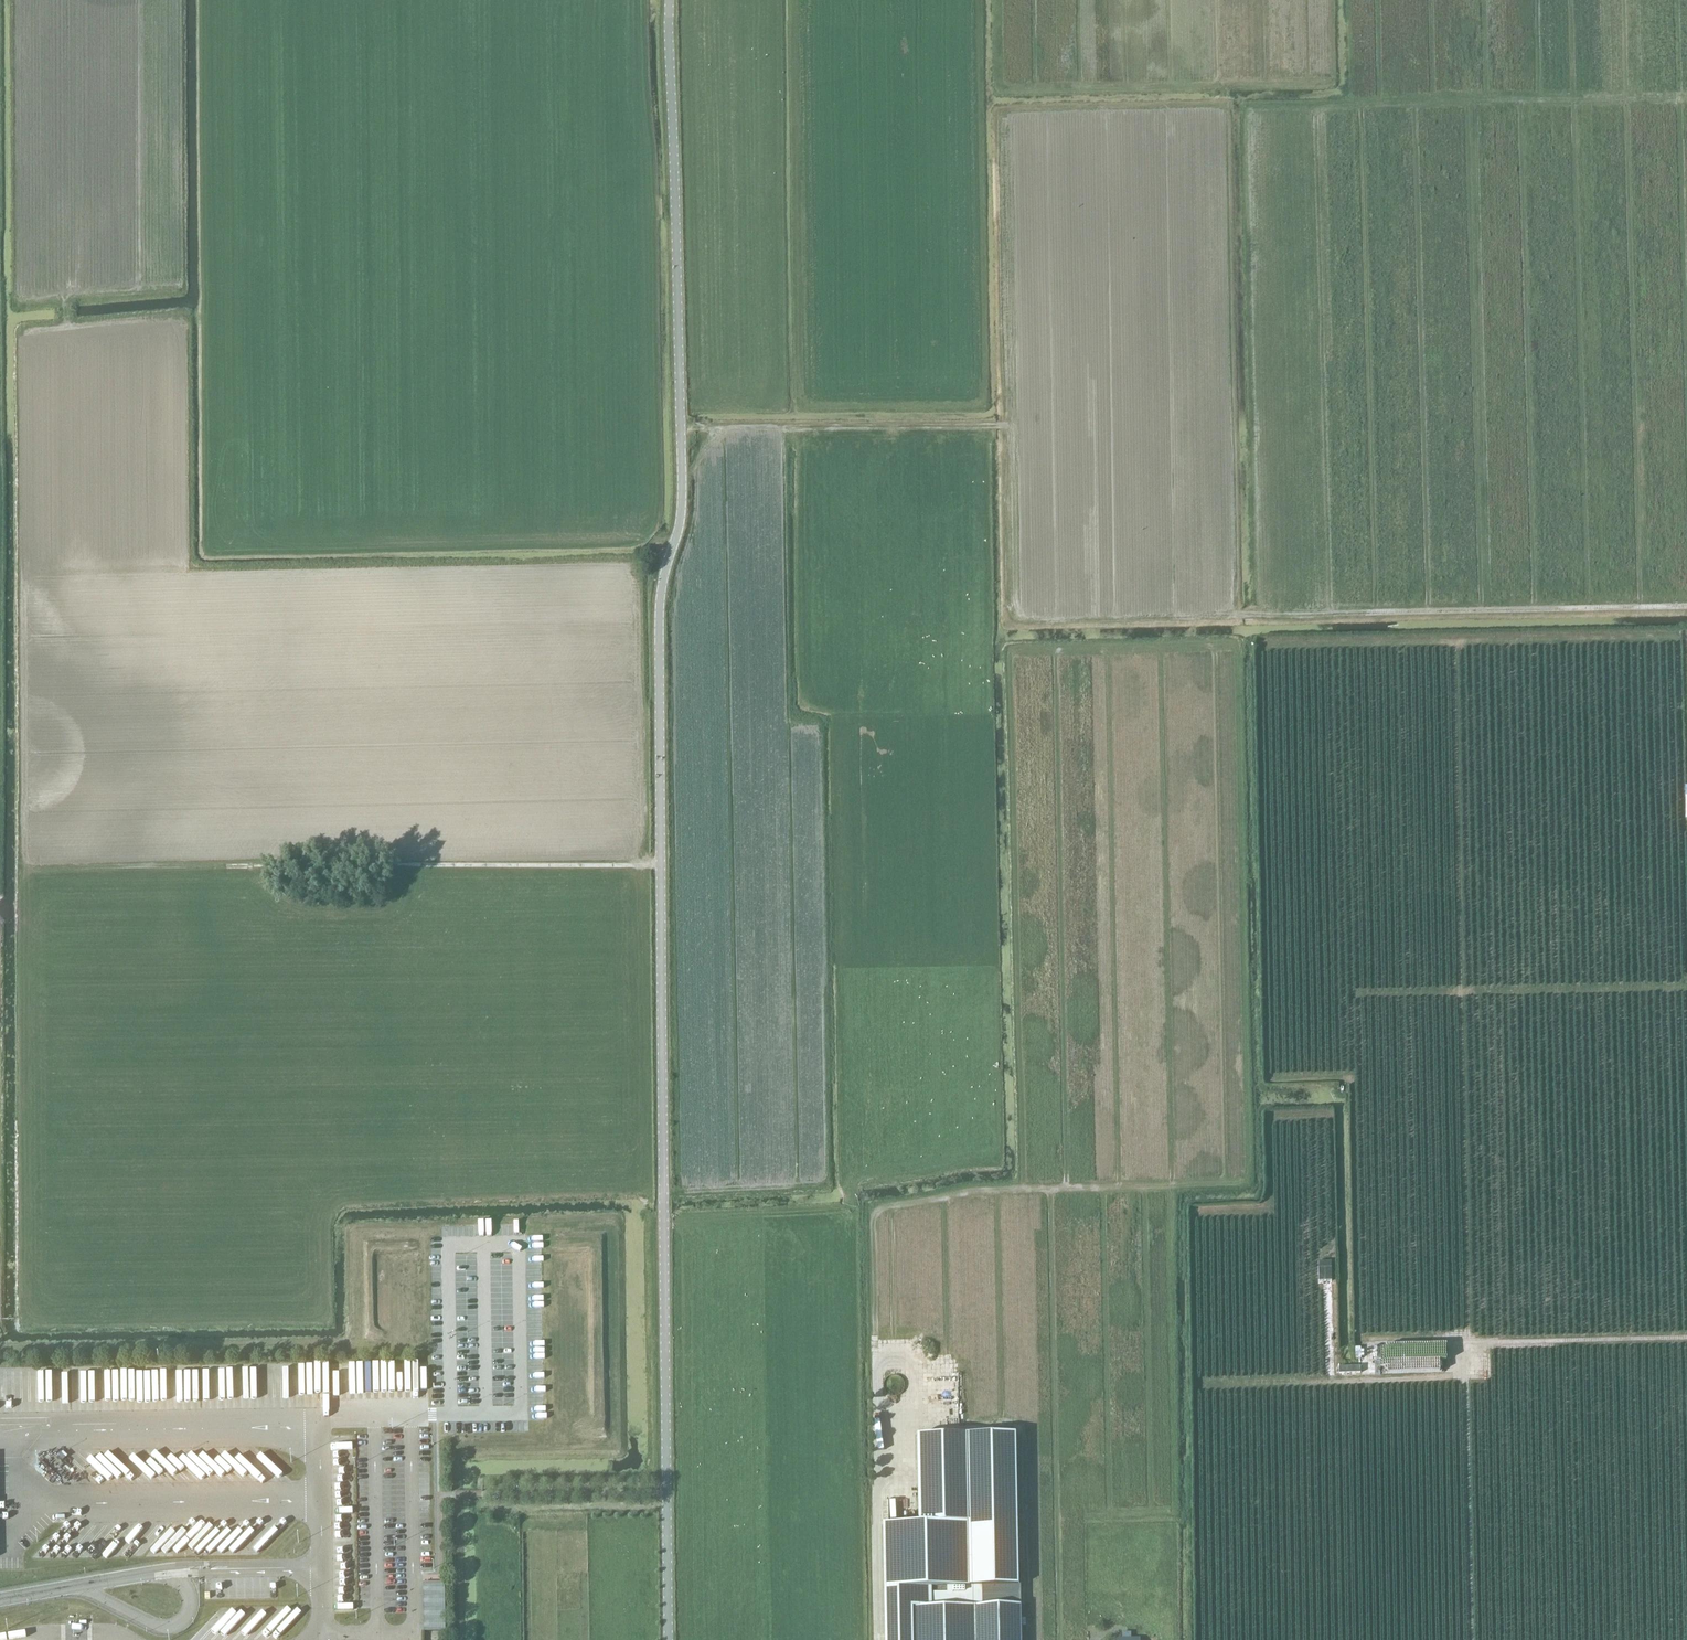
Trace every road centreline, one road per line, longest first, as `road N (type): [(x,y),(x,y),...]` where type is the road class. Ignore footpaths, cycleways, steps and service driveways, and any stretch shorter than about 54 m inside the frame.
road 1 (unclassified): [(669,1639),(656,603),(678,517),(669,0)]
road 2 (track): [(660,864),(282,863)]
road 3 (unclassified): [(157,1572),(189,1595),(188,1613),(170,1627),(100,1598),(87,1584)]

